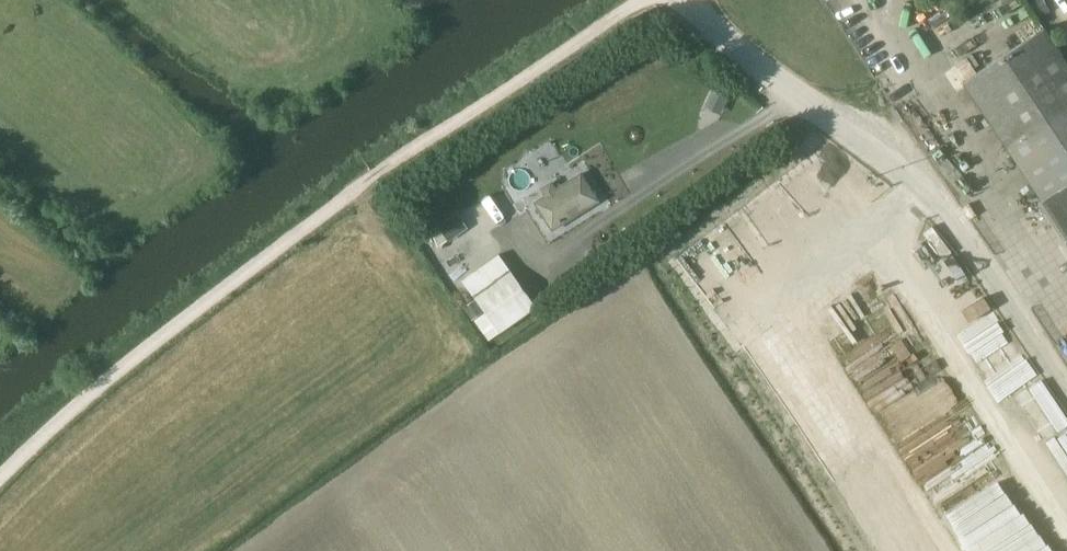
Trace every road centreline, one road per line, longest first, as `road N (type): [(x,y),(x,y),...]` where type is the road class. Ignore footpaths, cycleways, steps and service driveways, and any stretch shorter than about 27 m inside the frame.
road 1 (track): [(642,0),(328,211),(116,373),(0,479)]
road 2 (unclassified): [(678,0),(929,193),(1066,392)]

